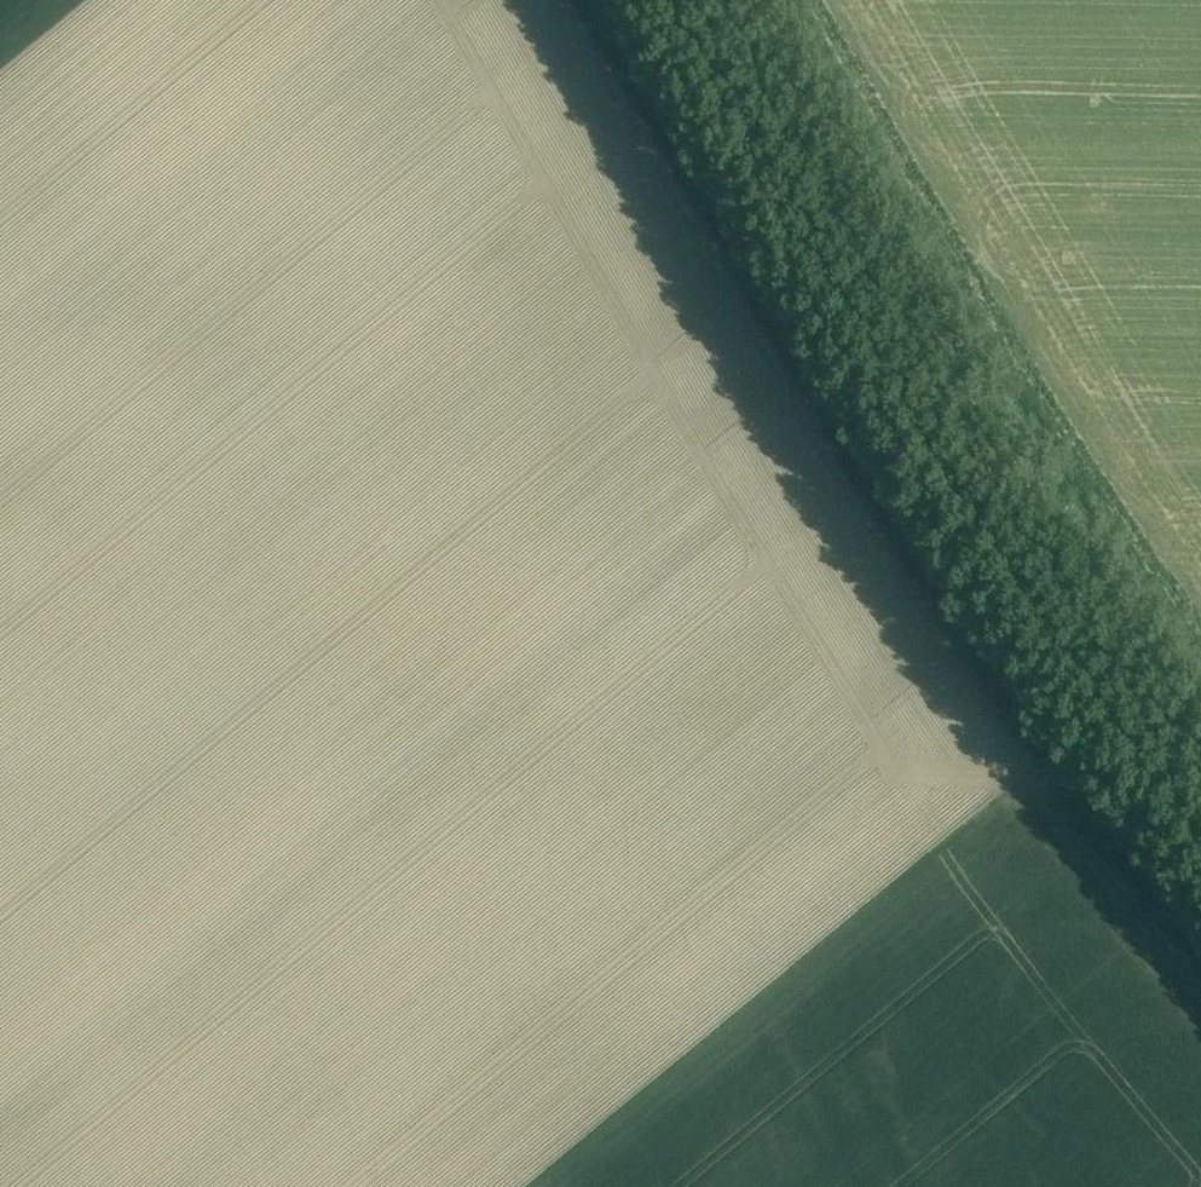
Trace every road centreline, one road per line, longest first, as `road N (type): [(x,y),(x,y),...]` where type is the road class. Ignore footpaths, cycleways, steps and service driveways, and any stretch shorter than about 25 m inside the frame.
road 1 (track): [(625,0),(958,569),(1200,909)]

